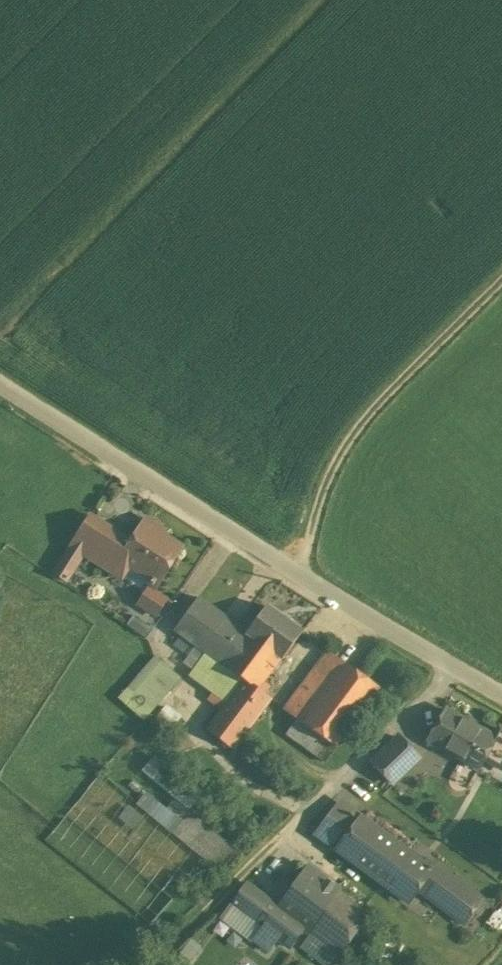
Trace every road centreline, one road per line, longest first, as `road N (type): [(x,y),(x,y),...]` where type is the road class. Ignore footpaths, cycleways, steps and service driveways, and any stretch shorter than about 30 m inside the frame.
road 1 (unclassified): [(0,390),(240,544),(501,696)]
road 2 (track): [(501,283),(385,399),(335,466),(296,570)]

